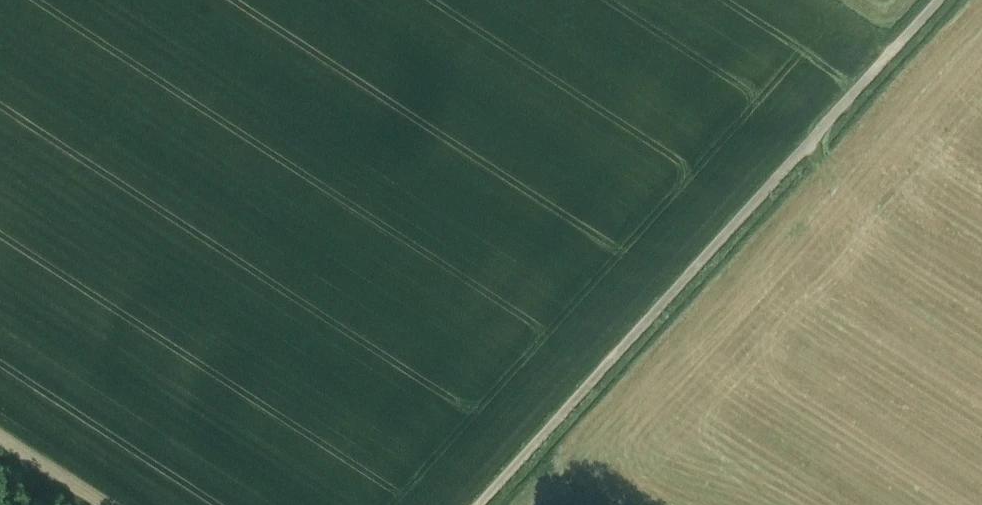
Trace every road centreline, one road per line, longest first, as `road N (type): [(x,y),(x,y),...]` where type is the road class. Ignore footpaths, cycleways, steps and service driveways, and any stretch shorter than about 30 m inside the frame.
road 1 (track): [(486,504),(944,0)]

